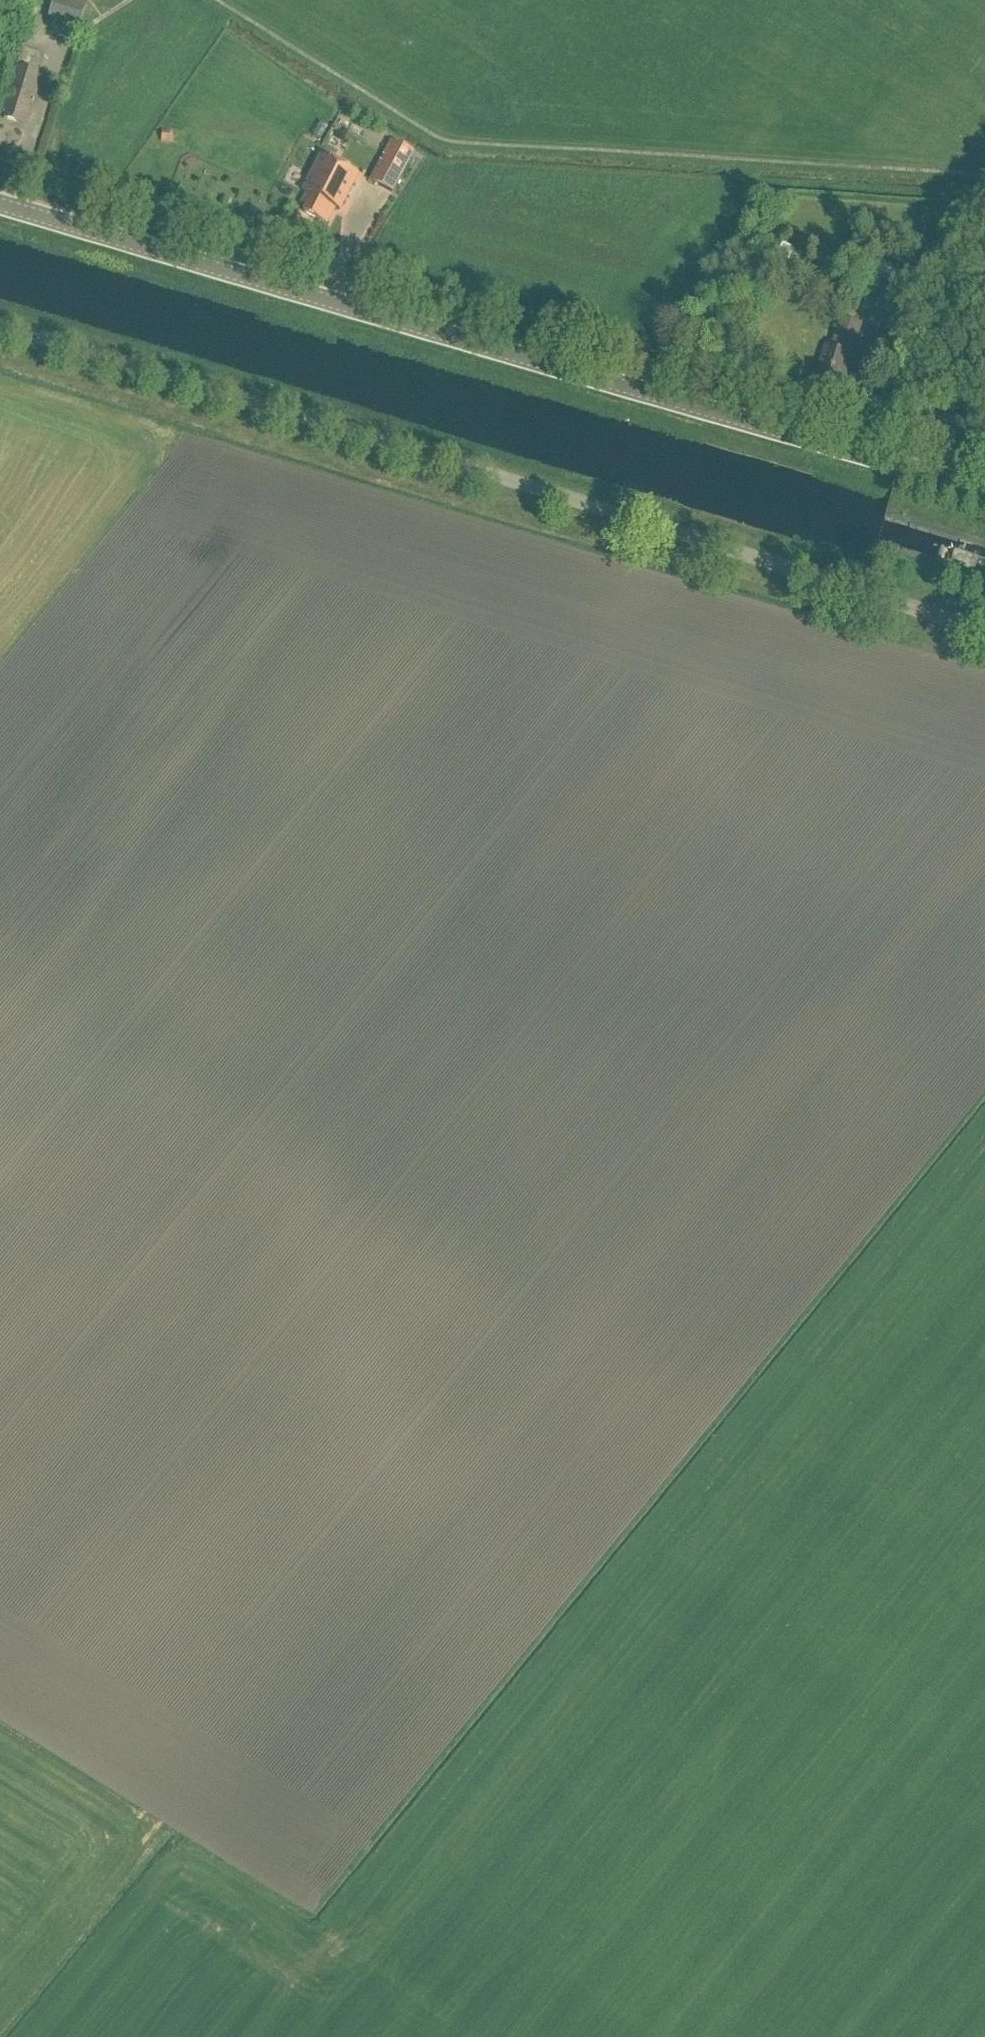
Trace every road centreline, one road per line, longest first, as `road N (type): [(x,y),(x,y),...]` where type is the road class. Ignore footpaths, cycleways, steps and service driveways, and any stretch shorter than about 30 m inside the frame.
road 1 (unclassified): [(984,627),(0,329)]
road 2 (tertiary): [(984,492),(0,203)]

